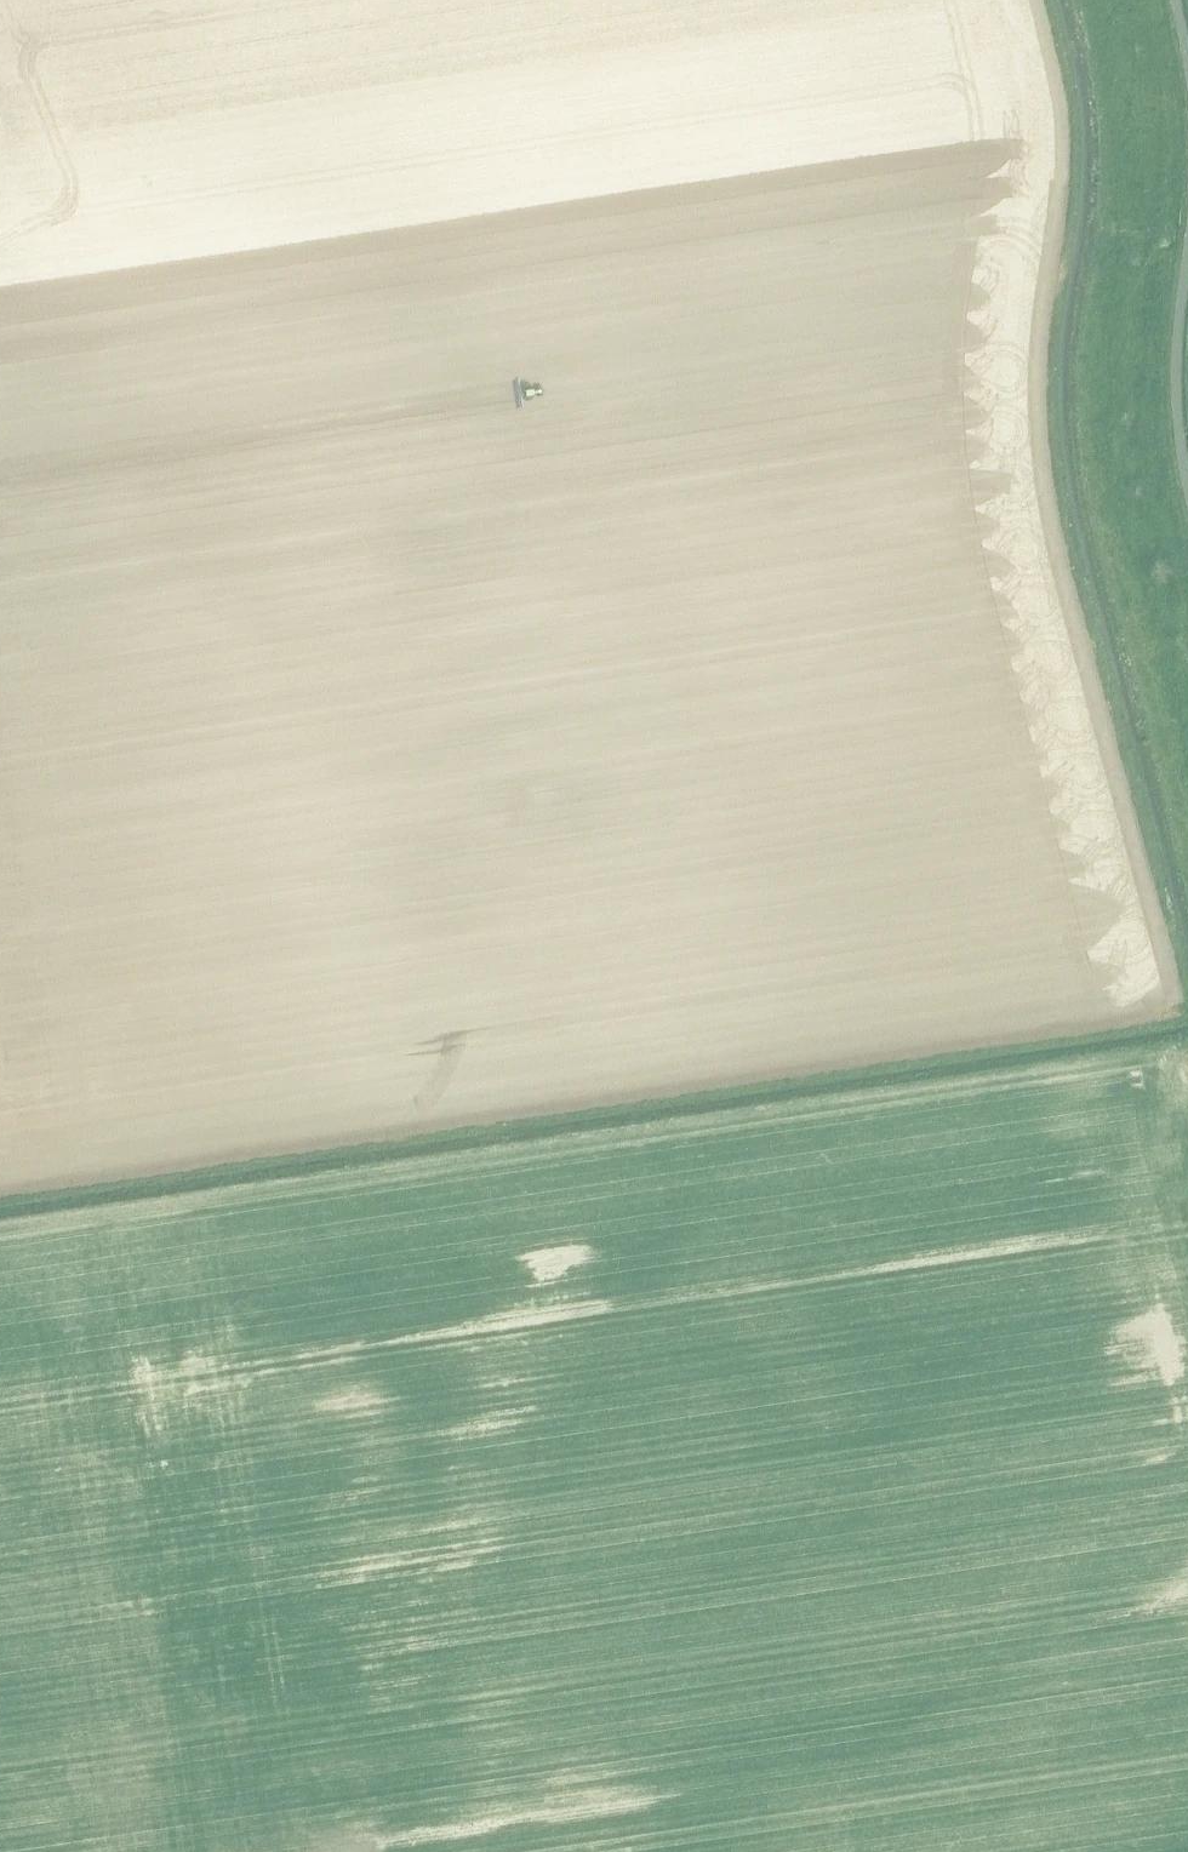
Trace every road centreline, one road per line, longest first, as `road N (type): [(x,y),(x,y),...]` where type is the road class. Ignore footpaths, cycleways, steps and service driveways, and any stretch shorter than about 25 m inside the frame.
road 1 (unclassified): [(1187,481),(1177,418),(1187,252)]

